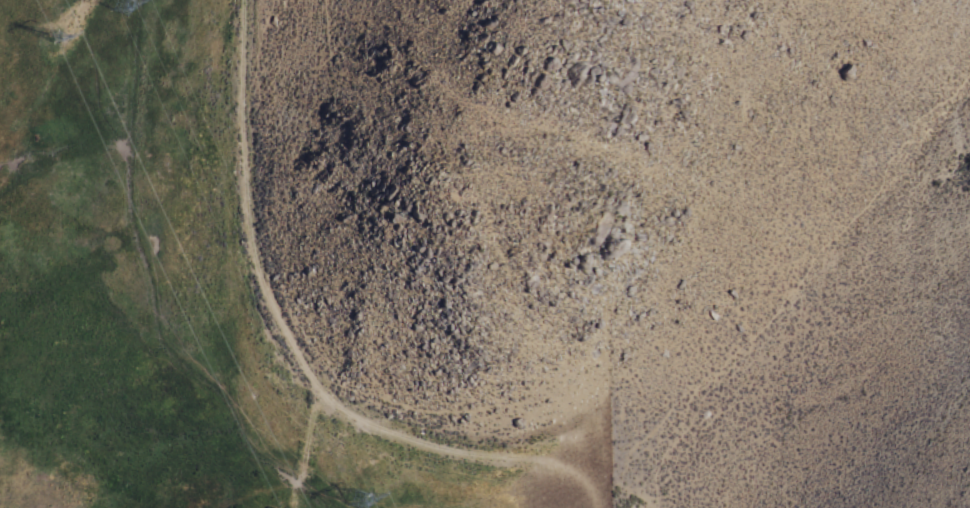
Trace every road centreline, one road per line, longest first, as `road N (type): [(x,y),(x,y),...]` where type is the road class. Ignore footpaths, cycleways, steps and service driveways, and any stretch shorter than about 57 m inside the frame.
road 1 (track): [(592,507),(580,482),(524,462),(426,450),(354,418),(316,382),(252,254),(242,0)]

